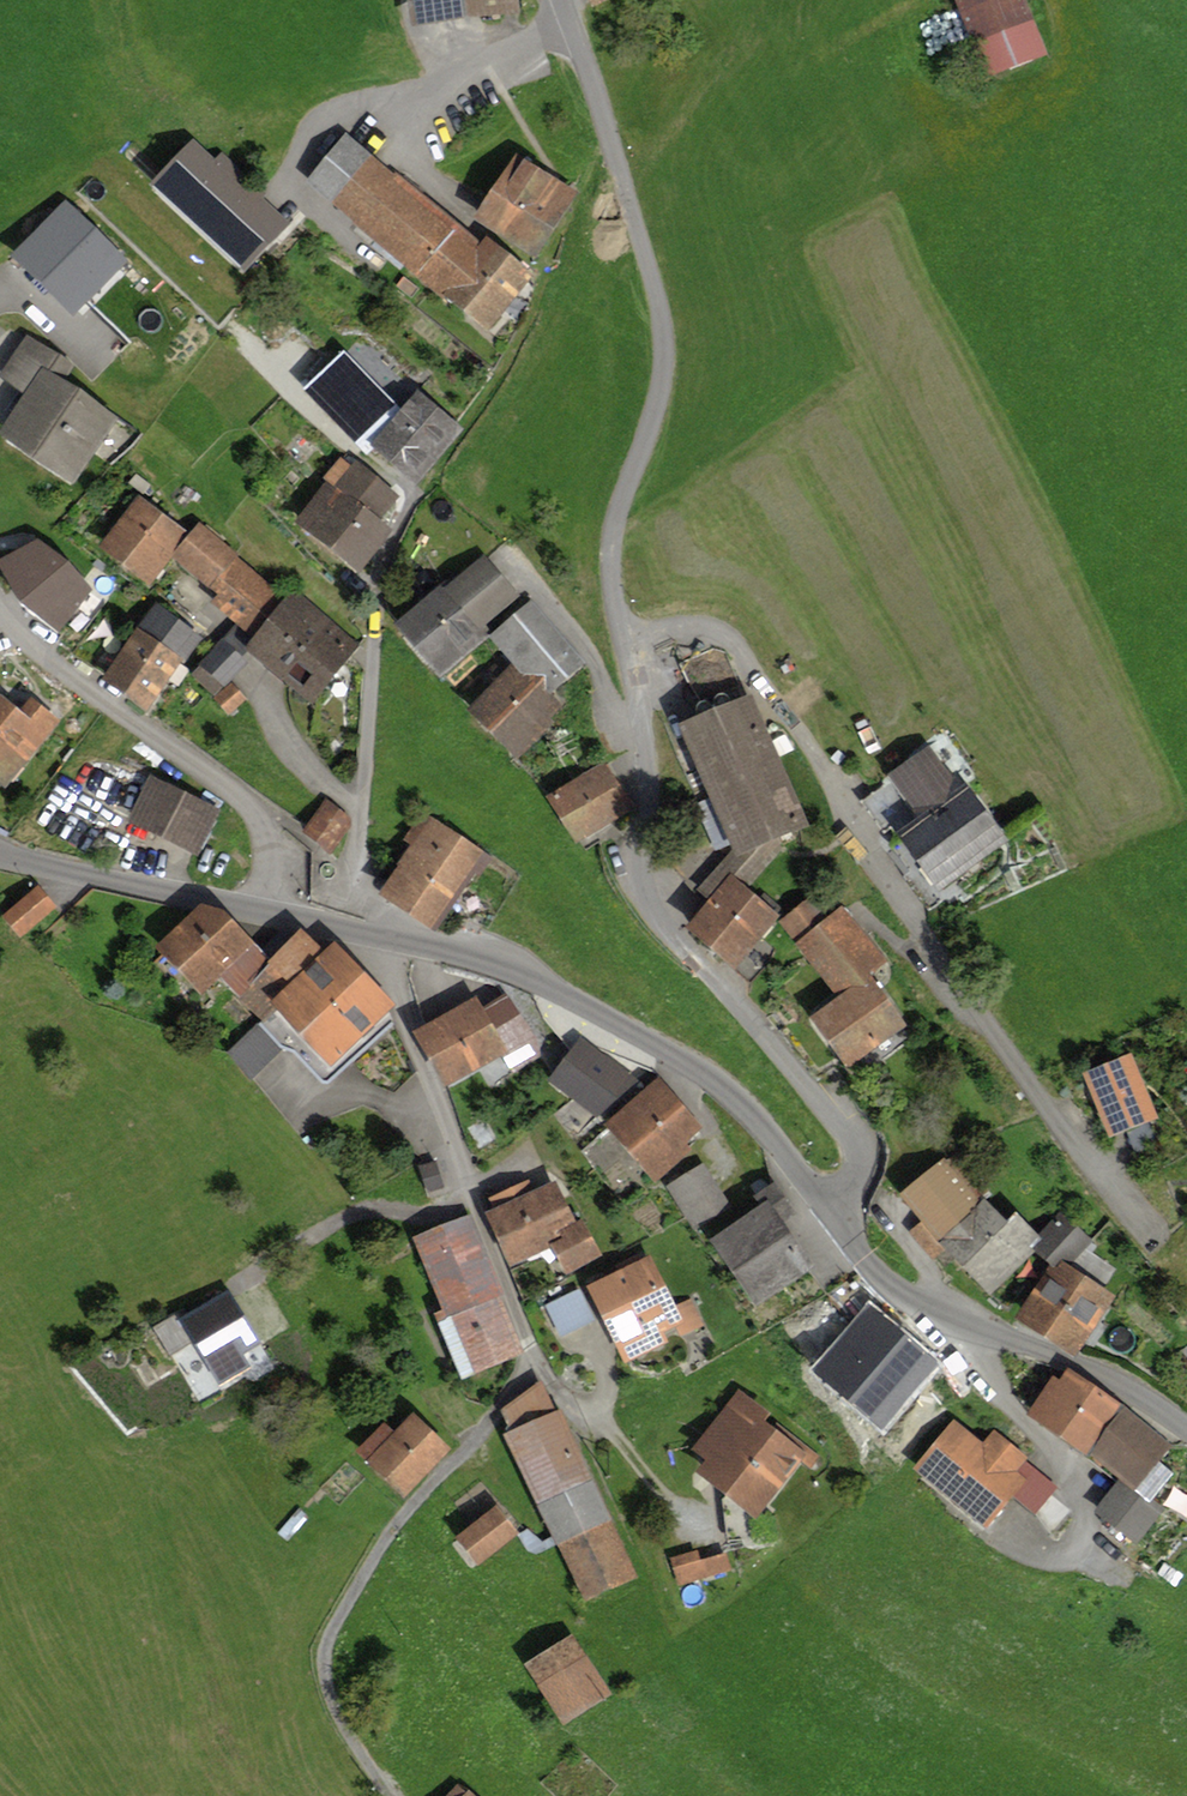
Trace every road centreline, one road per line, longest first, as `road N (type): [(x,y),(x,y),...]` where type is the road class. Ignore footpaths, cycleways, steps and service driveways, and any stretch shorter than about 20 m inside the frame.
road 1 (unclassified): [(830,1207),(862,1180),(862,1139),(650,904),(647,788),(618,634),(614,528),(654,409),(668,317),(574,0)]
road 2 (tertiary): [(0,851),(406,943),(555,990),(718,1080),(830,1207)]
road 3 (tertiary): [(830,1207),(884,1280),(907,1296),(941,1316),(1088,1364),(1186,1430)]
road 4 (track): [(455,449),(532,331),(611,124)]
road 5 (track): [(928,80),(1008,113),(1068,95),(1107,27),(1094,0)]

